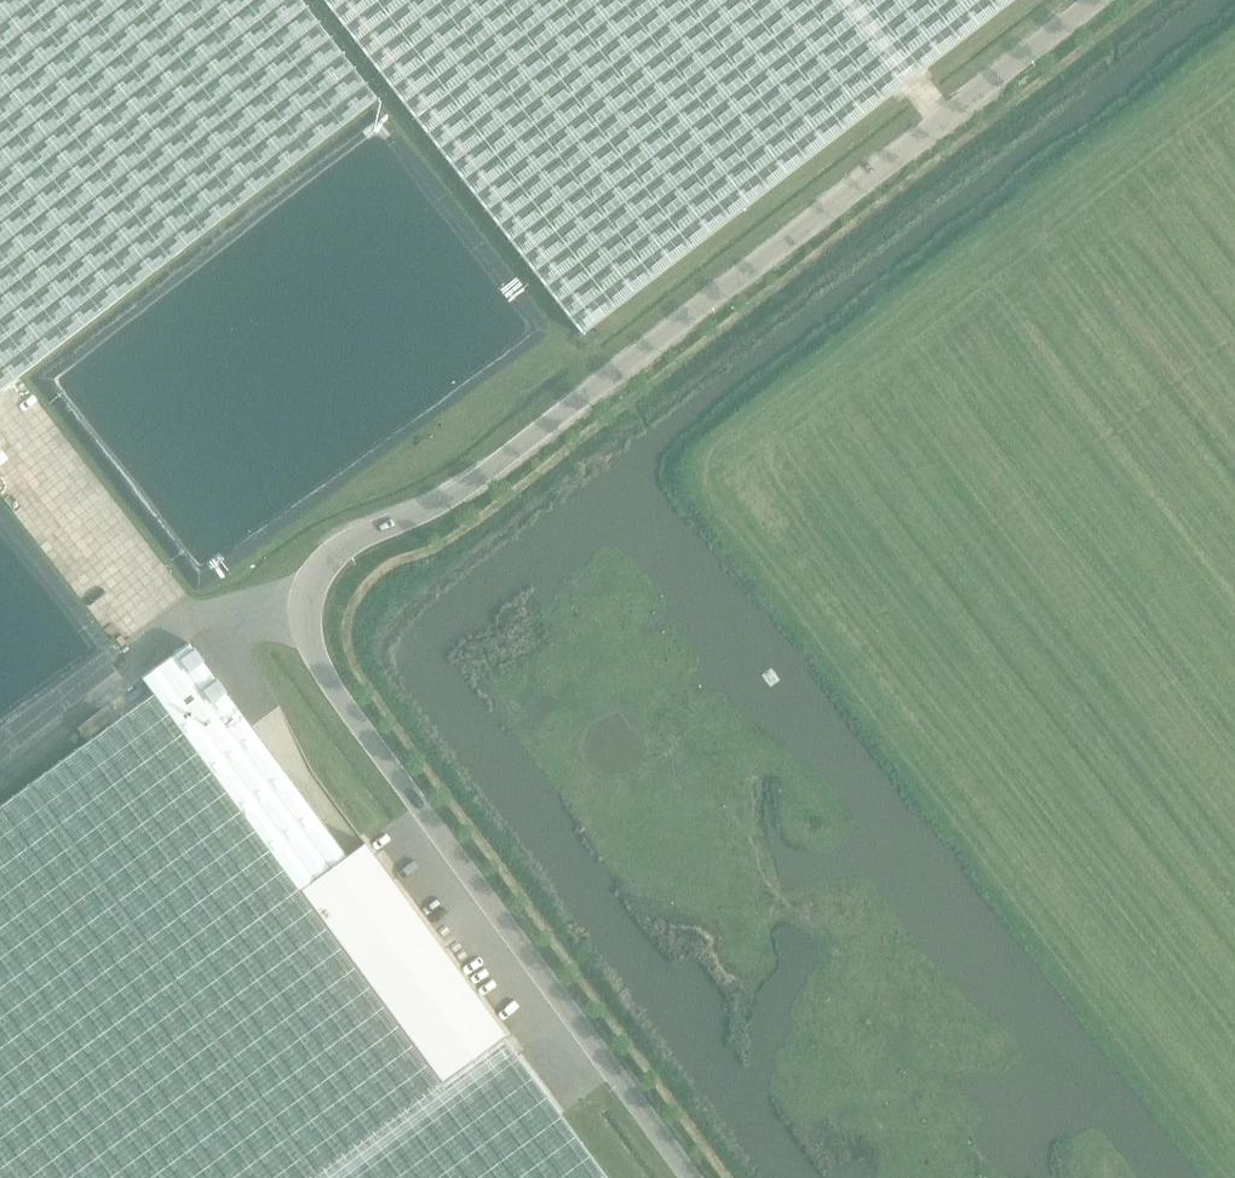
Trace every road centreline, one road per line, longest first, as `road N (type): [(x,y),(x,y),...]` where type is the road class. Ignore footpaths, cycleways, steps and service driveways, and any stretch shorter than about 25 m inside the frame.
road 1 (tertiary): [(689,1177),(314,653),(309,604),(328,556),(370,527),(442,500),(1087,0)]

